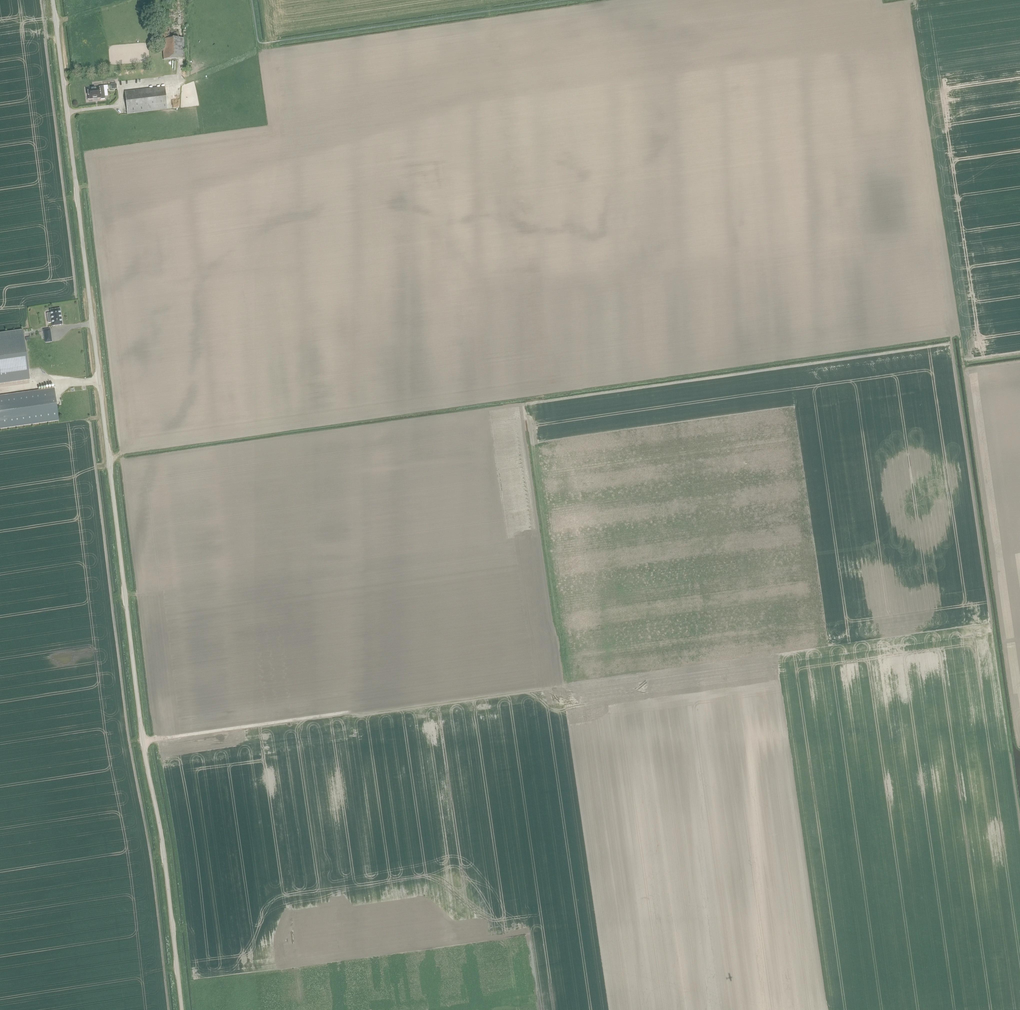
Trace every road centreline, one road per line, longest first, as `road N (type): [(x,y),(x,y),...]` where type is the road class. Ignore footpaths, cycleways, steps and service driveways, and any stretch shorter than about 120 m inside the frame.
road 1 (unclassified): [(181,1009),(51,0)]
road 2 (track): [(184,83),(256,53),(634,0)]

